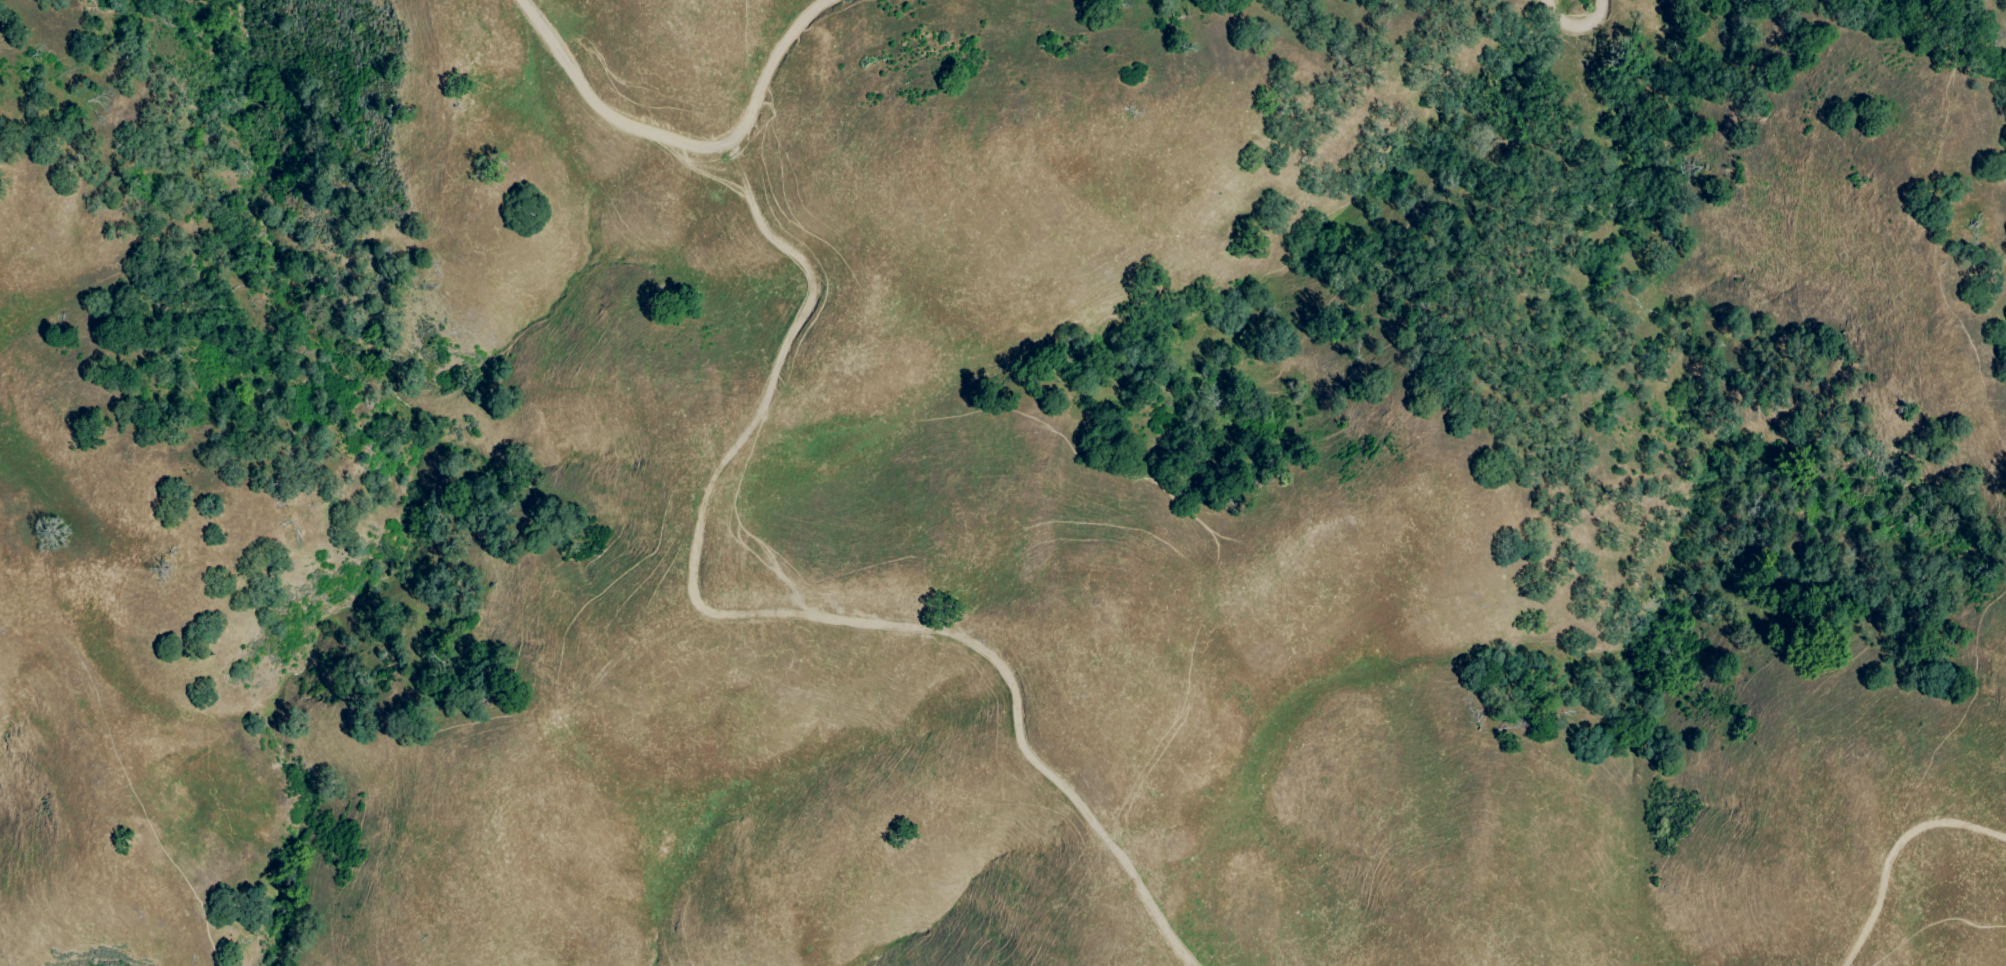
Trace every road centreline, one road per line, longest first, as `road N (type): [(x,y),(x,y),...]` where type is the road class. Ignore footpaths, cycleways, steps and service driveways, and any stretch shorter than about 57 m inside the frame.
road 1 (track): [(739,147),(747,195),(765,233),(814,281),(757,421),(721,469),(698,525),(690,585),(705,611),(826,615),(947,630),(975,644)]
road 2 (track): [(975,644),(1013,680),(1022,750),(1076,801),(1195,965)]
road 3 (track): [(529,0),(595,110),(661,140),(739,147)]
road 4 (track): [(1849,965),(1880,899),(1887,860),(1921,828),(1957,822),(2005,835)]
road 5 (track): [(739,147),(810,18),(837,0)]

